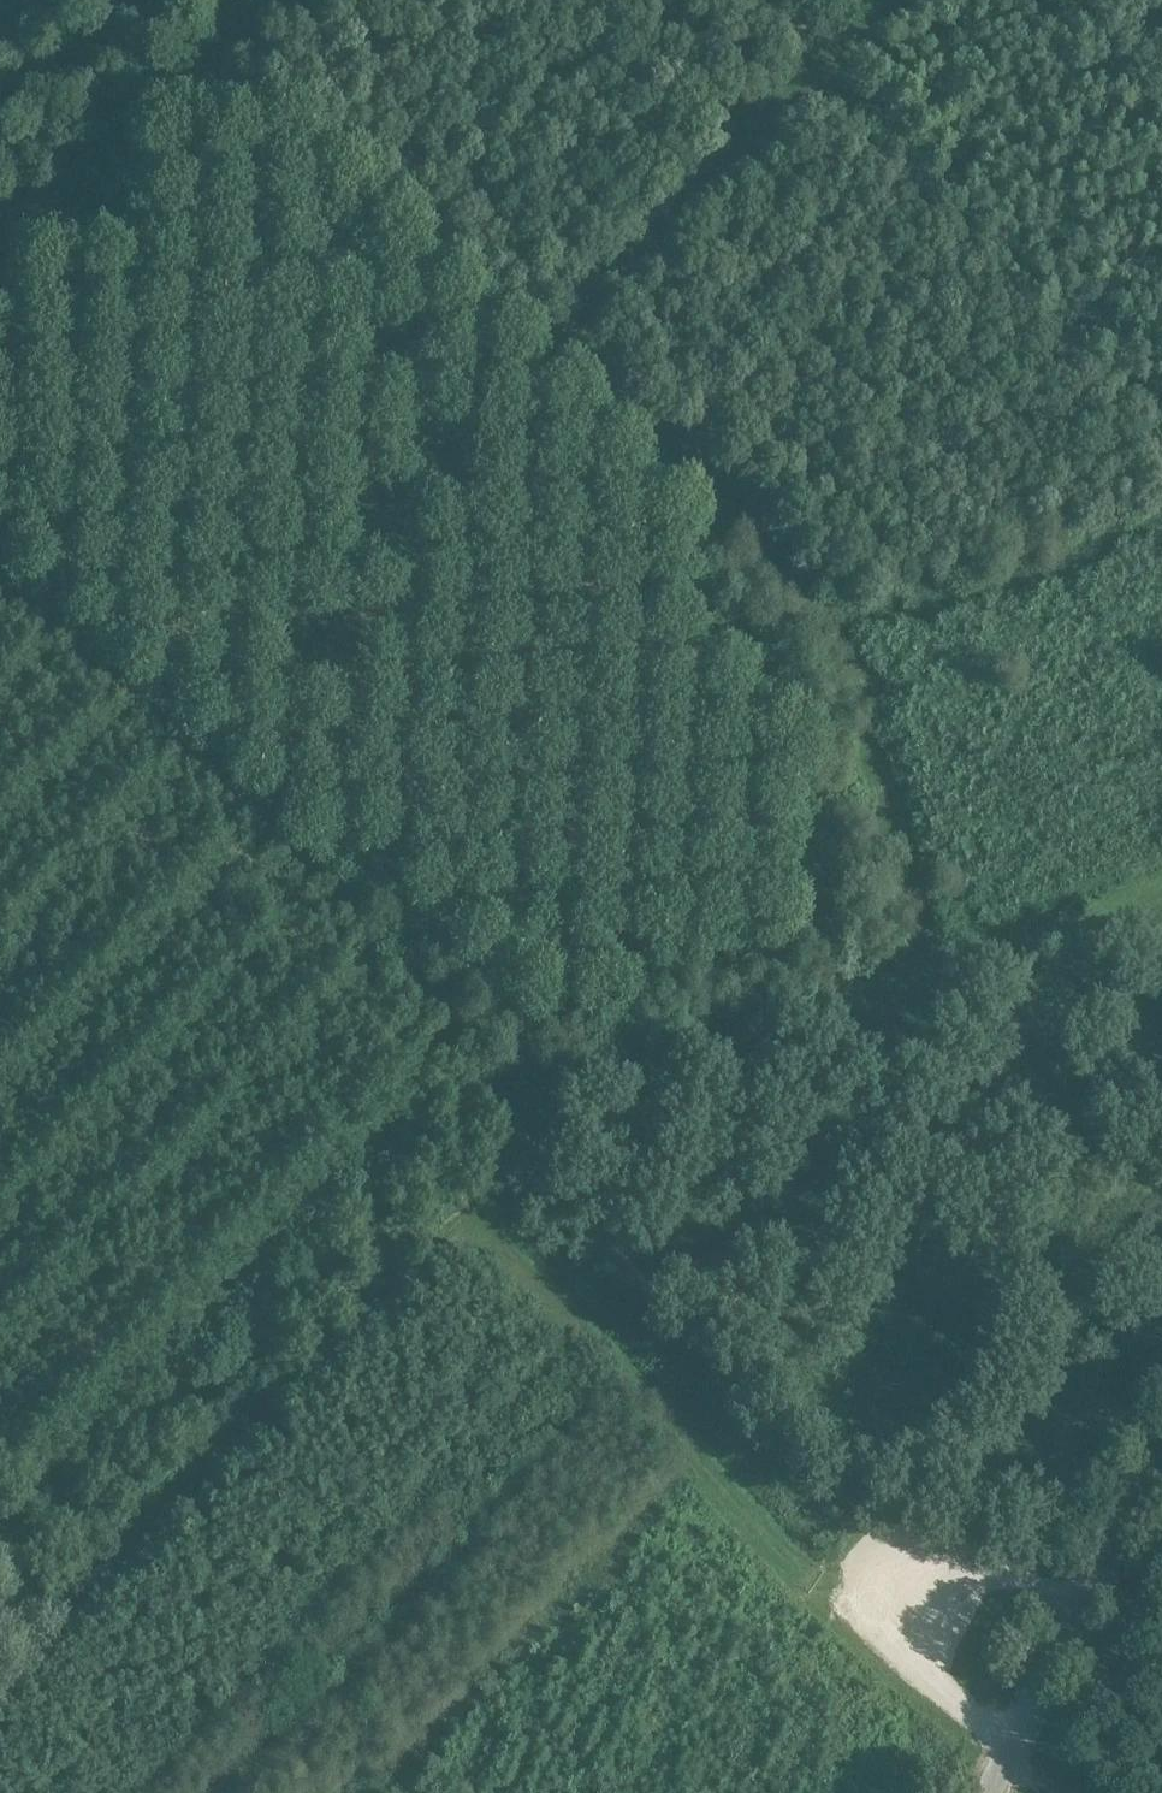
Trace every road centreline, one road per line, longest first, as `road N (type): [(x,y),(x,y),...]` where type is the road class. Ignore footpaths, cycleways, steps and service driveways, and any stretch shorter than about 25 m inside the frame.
road 1 (track): [(1161,891),(567,1105),(517,1144),(498,1179),(483,1237),(812,1579)]
road 2 (track): [(913,981),(924,927),(845,668),(786,588),(598,389),(577,344),(585,309),(892,0)]
road 3 (track): [(0,604),(277,872),(363,982),(443,1046),(517,1144)]
road 4 (track): [(0,1699),(437,1250),(483,1237)]
road 5 (track): [(0,296),(294,0)]
road 6 (tertiary): [(990,1792),(1081,1608),(1161,1480)]

